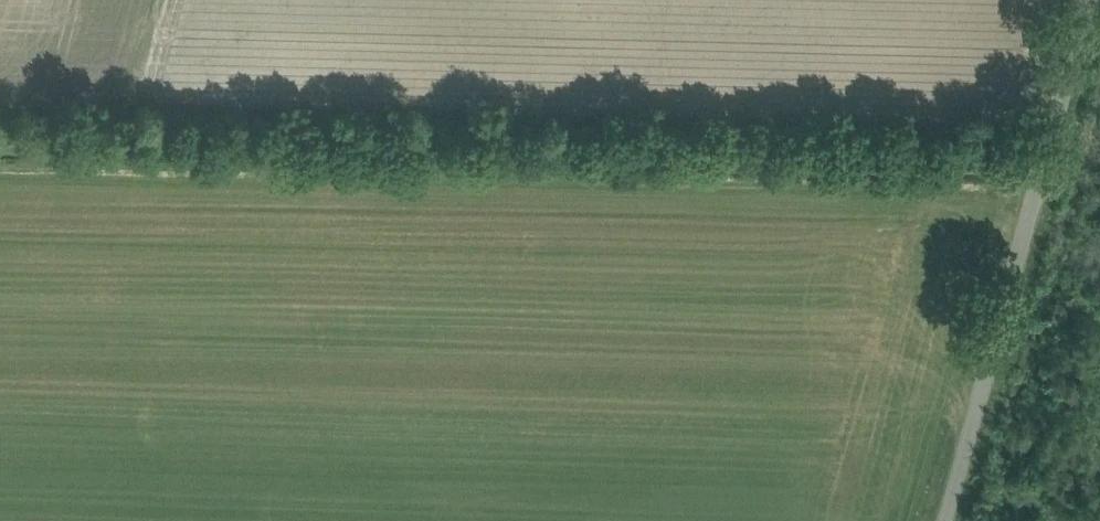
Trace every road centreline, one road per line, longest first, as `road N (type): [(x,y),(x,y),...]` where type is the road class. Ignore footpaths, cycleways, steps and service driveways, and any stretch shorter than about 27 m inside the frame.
road 1 (unclassified): [(1092,0),(951,520)]

